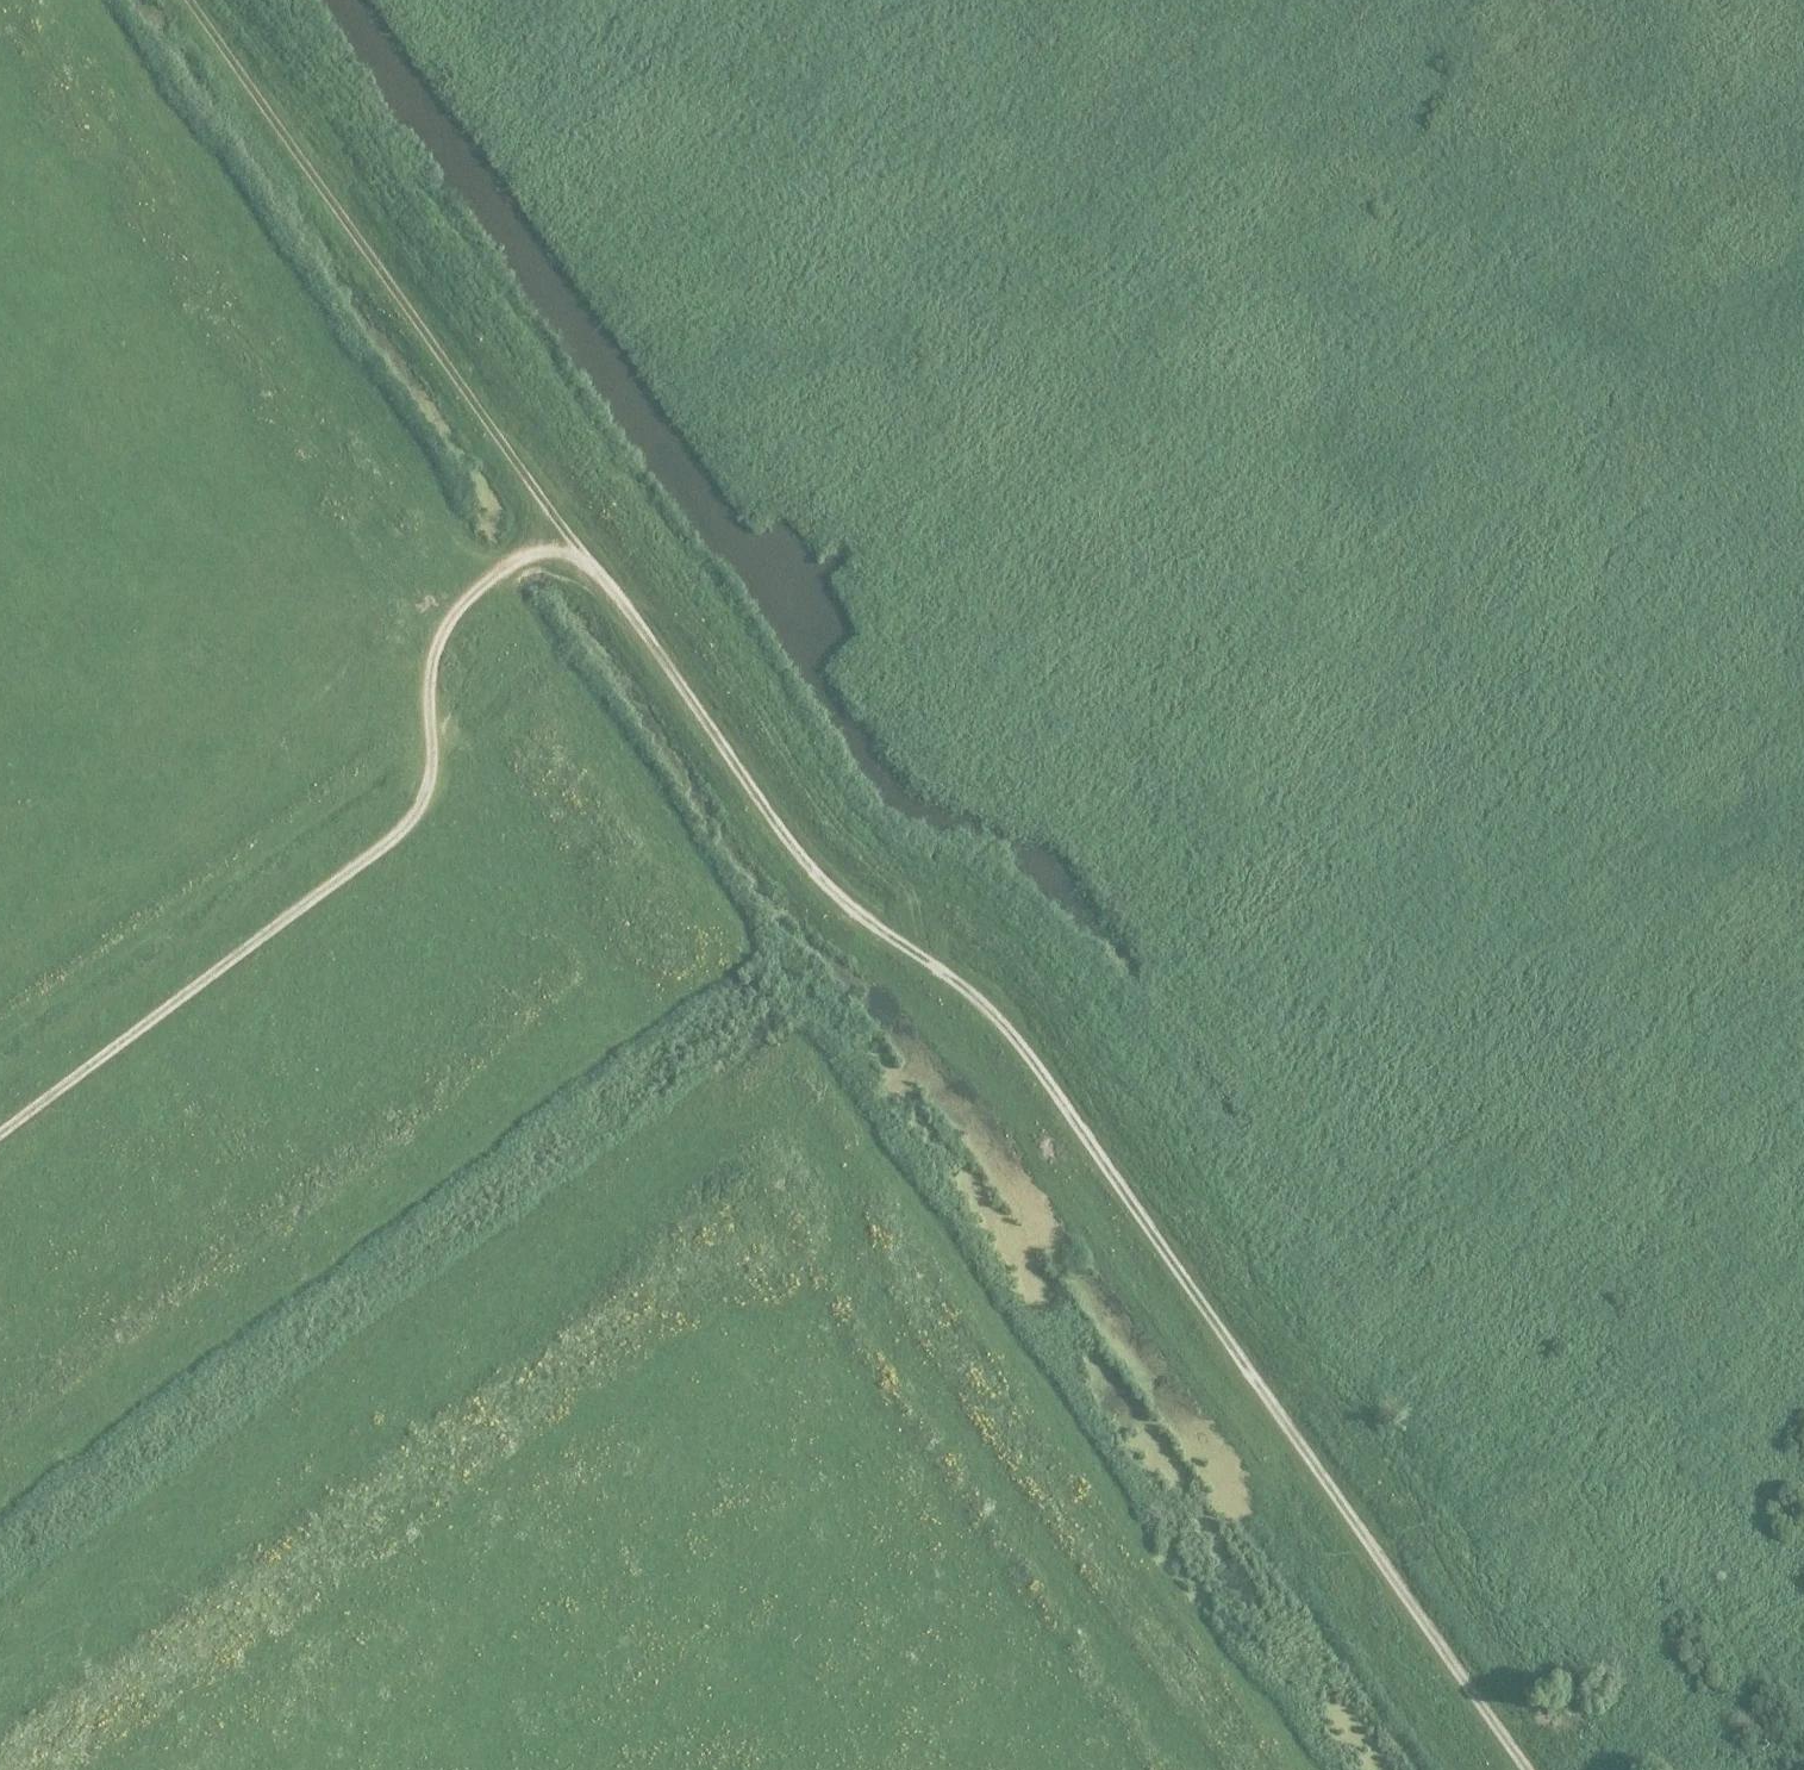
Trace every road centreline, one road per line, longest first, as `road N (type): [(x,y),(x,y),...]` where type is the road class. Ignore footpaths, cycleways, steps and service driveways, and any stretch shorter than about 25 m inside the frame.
road 1 (track): [(1524,1769),(997,1018),(827,889),(572,542),(495,572),(445,622),(425,806),(0,1136)]
road 2 (track): [(572,542),(189,0)]

